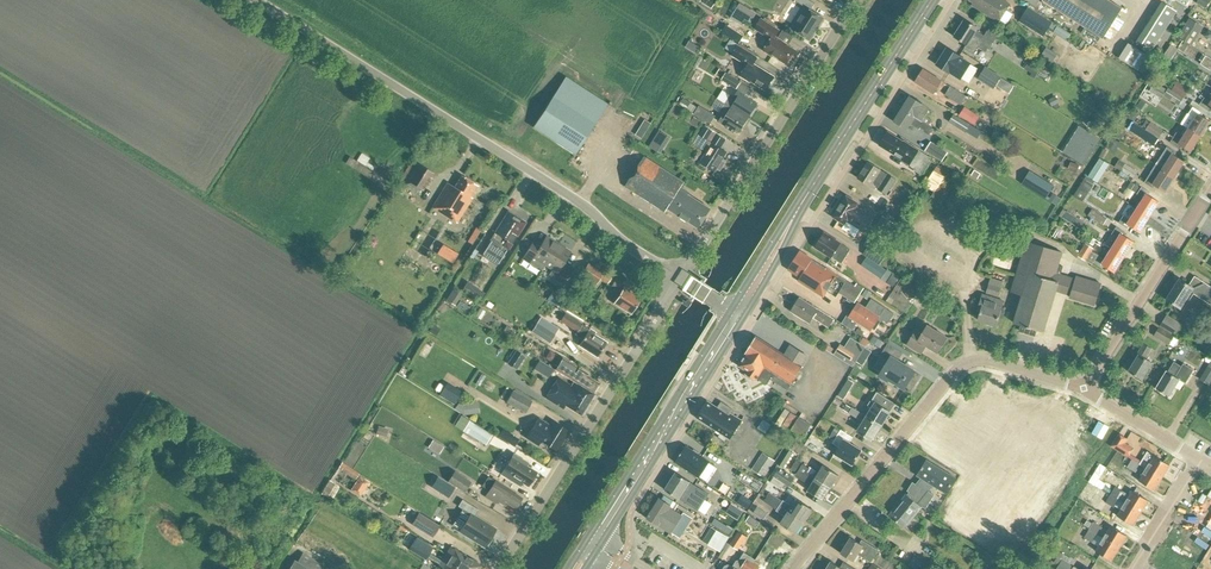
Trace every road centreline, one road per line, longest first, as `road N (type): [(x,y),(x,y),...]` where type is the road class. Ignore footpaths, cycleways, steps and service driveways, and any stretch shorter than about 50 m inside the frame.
road 1 (unclassified): [(255,0),(582,205),(624,244),(682,277)]
road 2 (residential): [(1084,386),(989,359),(958,366),(792,568)]
road 3 (unclassified): [(498,568),(682,277)]
road 4 (unclassified): [(682,277),(857,0)]
road 5 (primary): [(794,217),(932,0)]
road 6 (residential): [(1084,386),(1210,191)]
road 7 (primary): [(732,308),(663,422),(664,431)]
road 8 (primary): [(664,431),(746,316)]
road 9 (residential): [(1199,460),(1084,386)]
road 10 (primary): [(664,431),(656,432),(591,533)]
road 11 (residential): [(1134,568),(1199,460)]
road 12 (primary): [(603,540),(664,431)]

